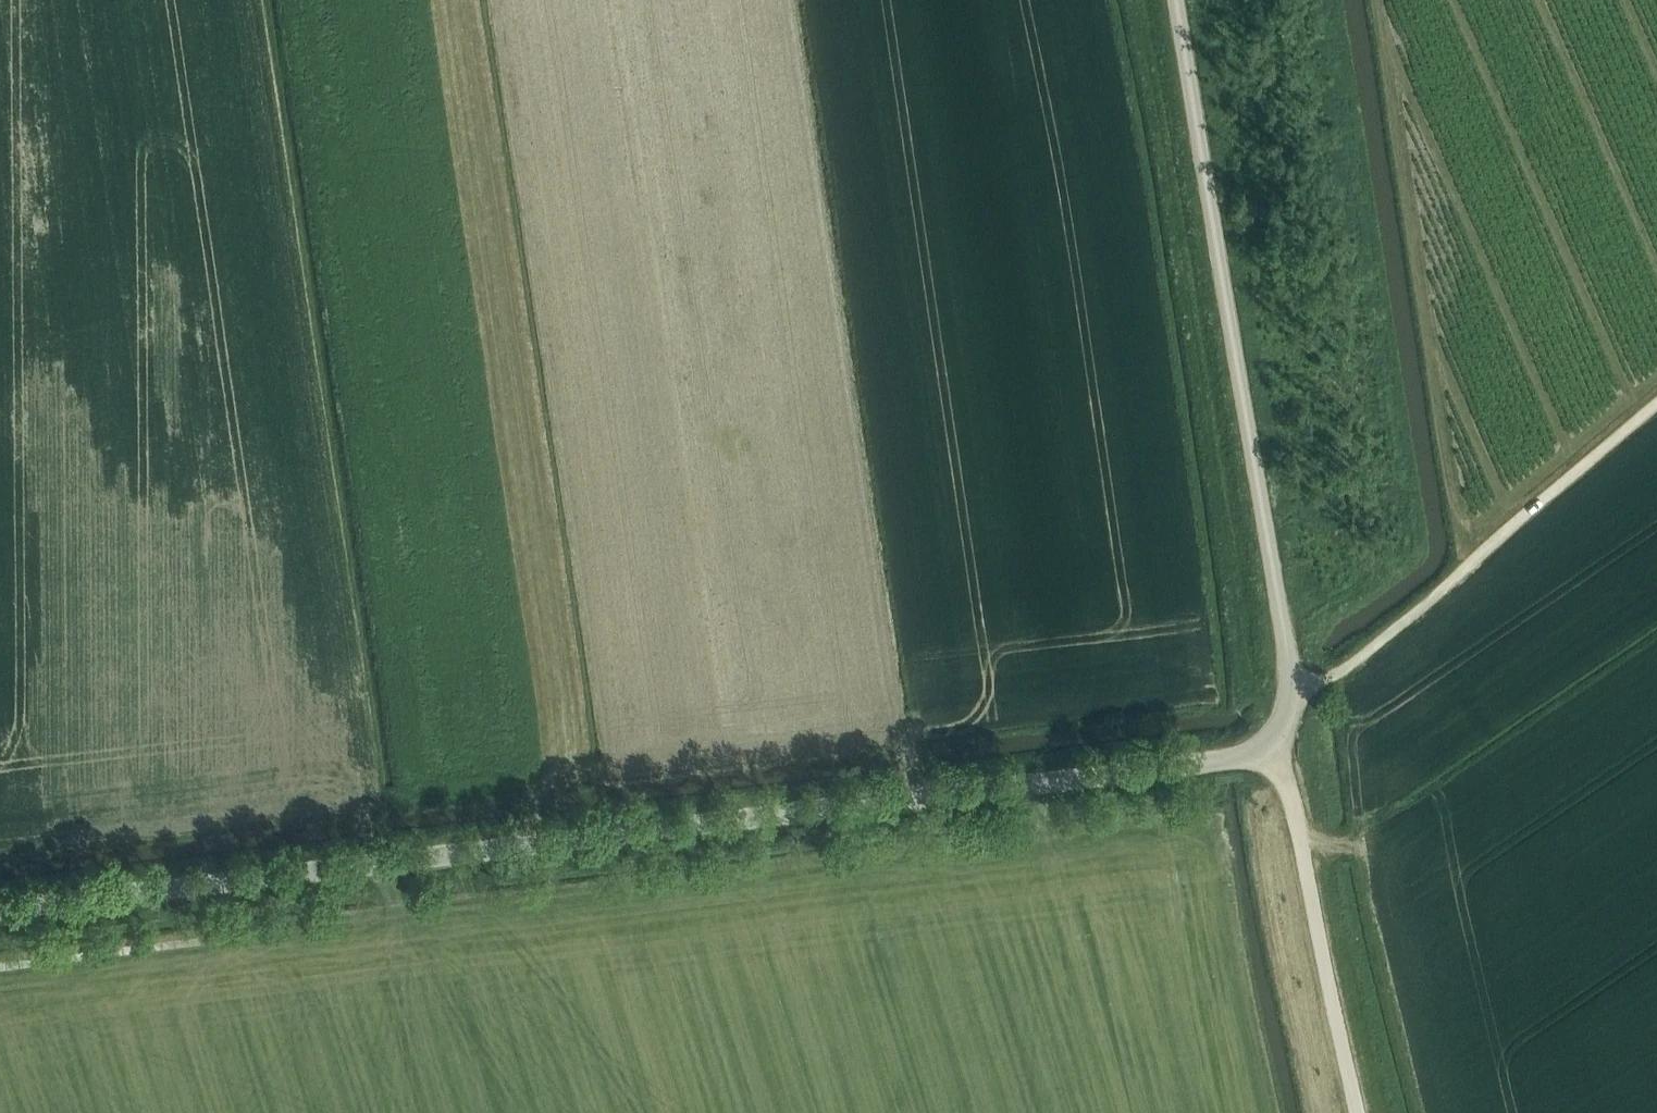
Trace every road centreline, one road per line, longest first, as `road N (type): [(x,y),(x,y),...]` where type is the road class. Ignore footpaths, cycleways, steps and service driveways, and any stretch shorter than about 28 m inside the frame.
road 1 (unclassified): [(0,913),(1117,776),(1274,748),(1285,727),(1286,656),(1192,0)]
road 2 (track): [(1274,748),(1359,1112)]

